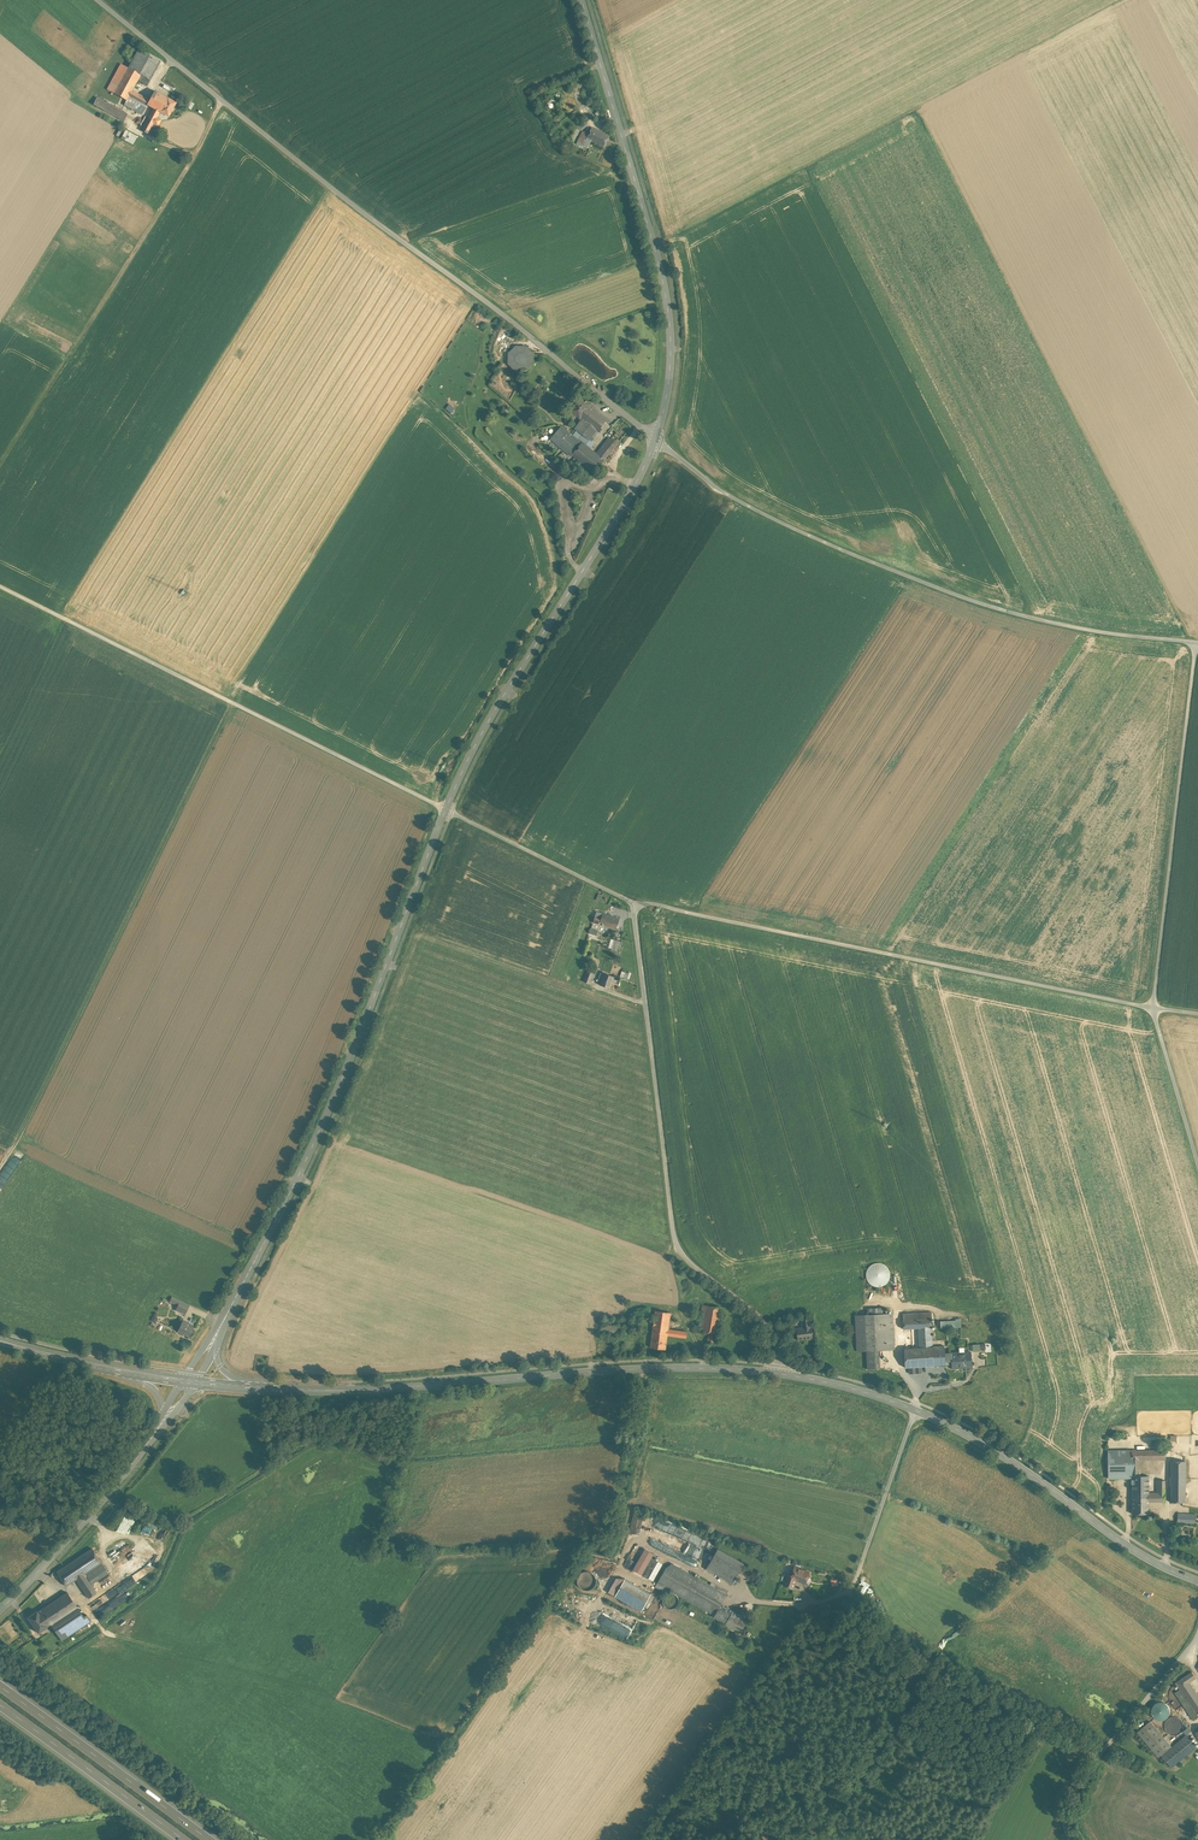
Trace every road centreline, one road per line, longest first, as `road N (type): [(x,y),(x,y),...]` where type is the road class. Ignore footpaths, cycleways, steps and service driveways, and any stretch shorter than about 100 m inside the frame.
road 1 (unclassified): [(656,438),(98,0)]
road 2 (unclassified): [(1197,642),(1087,629),(958,596),(725,494),(656,438)]
road 3 (secondary): [(446,809),(316,1139),(224,1321)]
road 4 (unclassified): [(633,902),(1153,1007)]
road 5 (secondary): [(781,1374),(645,1368),(399,1388),(254,1388)]
road 6 (unclassified): [(781,1374),(781,1337),(694,1267),(674,1234),(633,902)]
road 7 (unclassified): [(0,586),(446,809)]
road 8 (secondary): [(1197,1579),(1122,1542),(956,1428),(870,1393),(781,1374)]
road 9 (secondary): [(582,0),(665,291),(671,356),(656,438)]
road 10 (secondary): [(656,438),(446,809)]
road 11 (unclassified): [(1197,642),(1153,1007)]
road 12 (track): [(193,155),(0,464)]
road 13 (track): [(849,1591),(875,1623),(931,1661),(1073,1730),(1095,1759)]
road 14 (motorway): [(205,1839),(0,1686)]
road 15 (unclassified): [(1197,1637),(1084,1776),(1065,1814),(1071,1839)]
road 16 (secondary): [(159,1427),(0,1610)]
road 17 (motorway): [(0,1704),(184,1839)]
road 18 (unclassified): [(446,809),(633,902)]
road 19 (track): [(824,1839),(931,1661)]
road 20 (unclassified): [(1153,1007),(1197,1163)]
road 21 (secondary): [(125,1372),(0,1339)]

